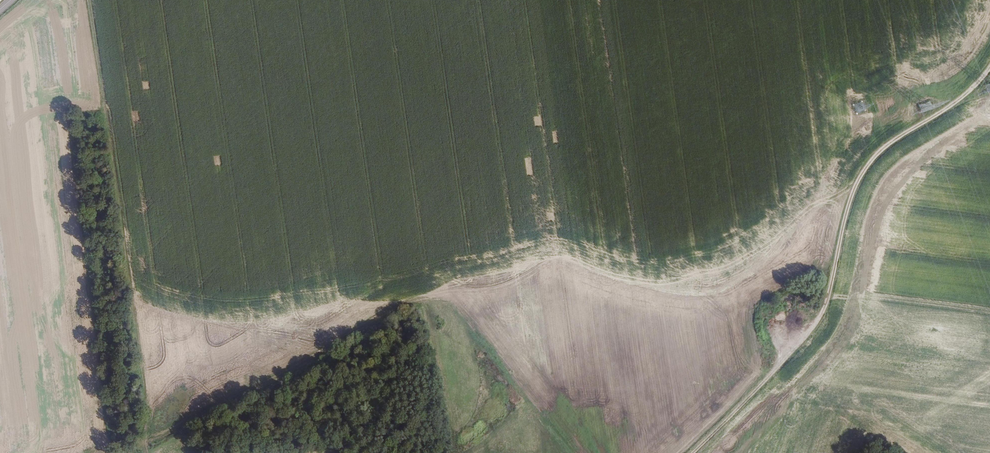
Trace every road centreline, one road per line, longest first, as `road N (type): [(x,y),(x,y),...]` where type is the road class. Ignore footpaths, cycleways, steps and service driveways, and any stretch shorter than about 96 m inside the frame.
road 1 (track): [(691,452),(821,314),(853,192),(871,161),(966,95),(989,69)]

